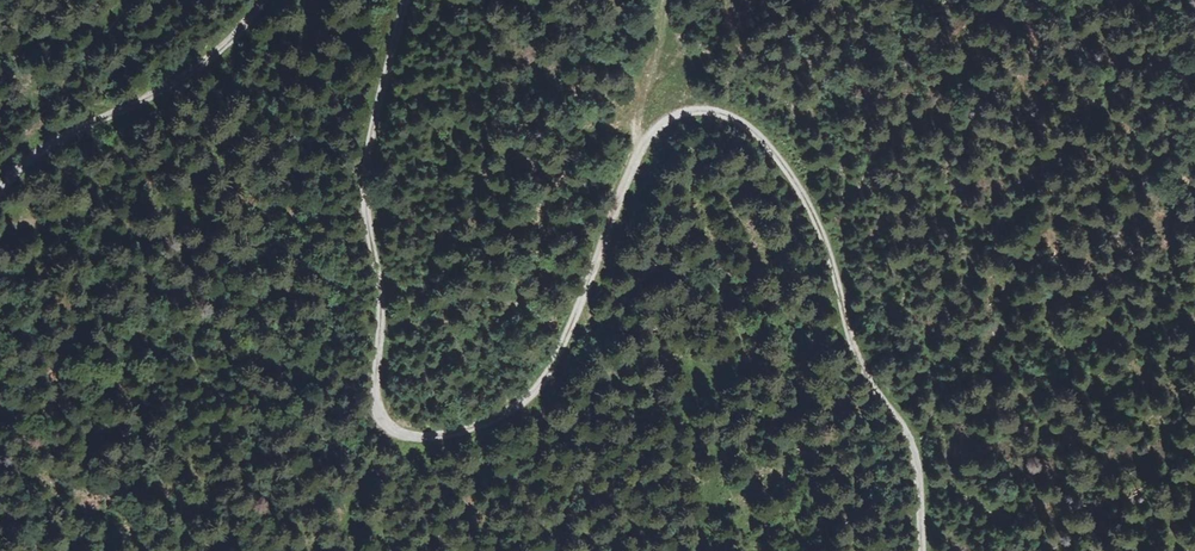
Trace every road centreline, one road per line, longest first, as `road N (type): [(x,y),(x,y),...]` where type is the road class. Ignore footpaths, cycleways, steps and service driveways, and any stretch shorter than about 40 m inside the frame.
road 1 (track): [(674,0),(642,136),(552,344),(506,404),(468,420),(427,422),(401,410),(386,390),(369,196),(375,102),(402,0)]
road 2 (track): [(642,136),(673,118),(712,119),(765,141),(843,268),(901,432),(924,550)]
road 3 (track): [(250,0),(221,46),(48,155),(0,202)]

